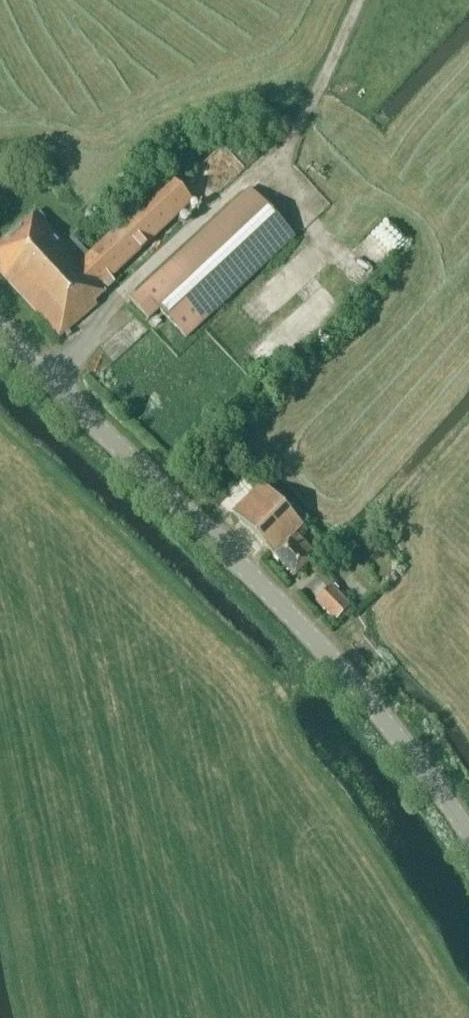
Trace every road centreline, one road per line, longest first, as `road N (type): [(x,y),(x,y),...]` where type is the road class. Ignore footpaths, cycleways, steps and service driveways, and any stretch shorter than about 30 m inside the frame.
road 1 (tertiary): [(468,841),(272,603),(0,322)]

